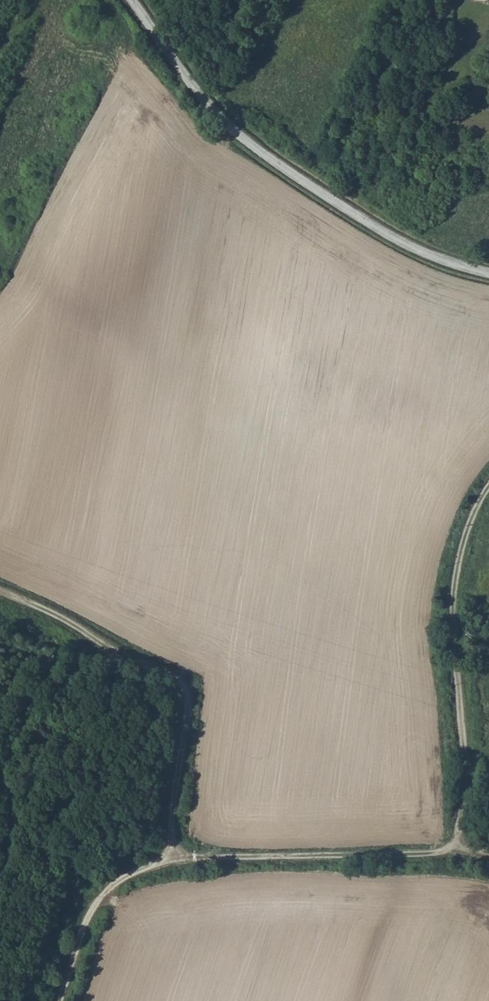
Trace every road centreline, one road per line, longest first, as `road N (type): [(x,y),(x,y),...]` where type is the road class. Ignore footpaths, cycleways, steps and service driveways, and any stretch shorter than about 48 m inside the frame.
road 1 (track): [(61,1000),(102,898),(127,877),(174,859),(404,856),(442,852),(453,842),(465,762),(453,590),(470,522),(488,488)]
road 2 (unclassified): [(488,273),(443,262),(384,232),(256,150),(207,105),(131,0)]
road 3 (track): [(0,592),(180,682),(188,693),(170,827),(174,859)]

